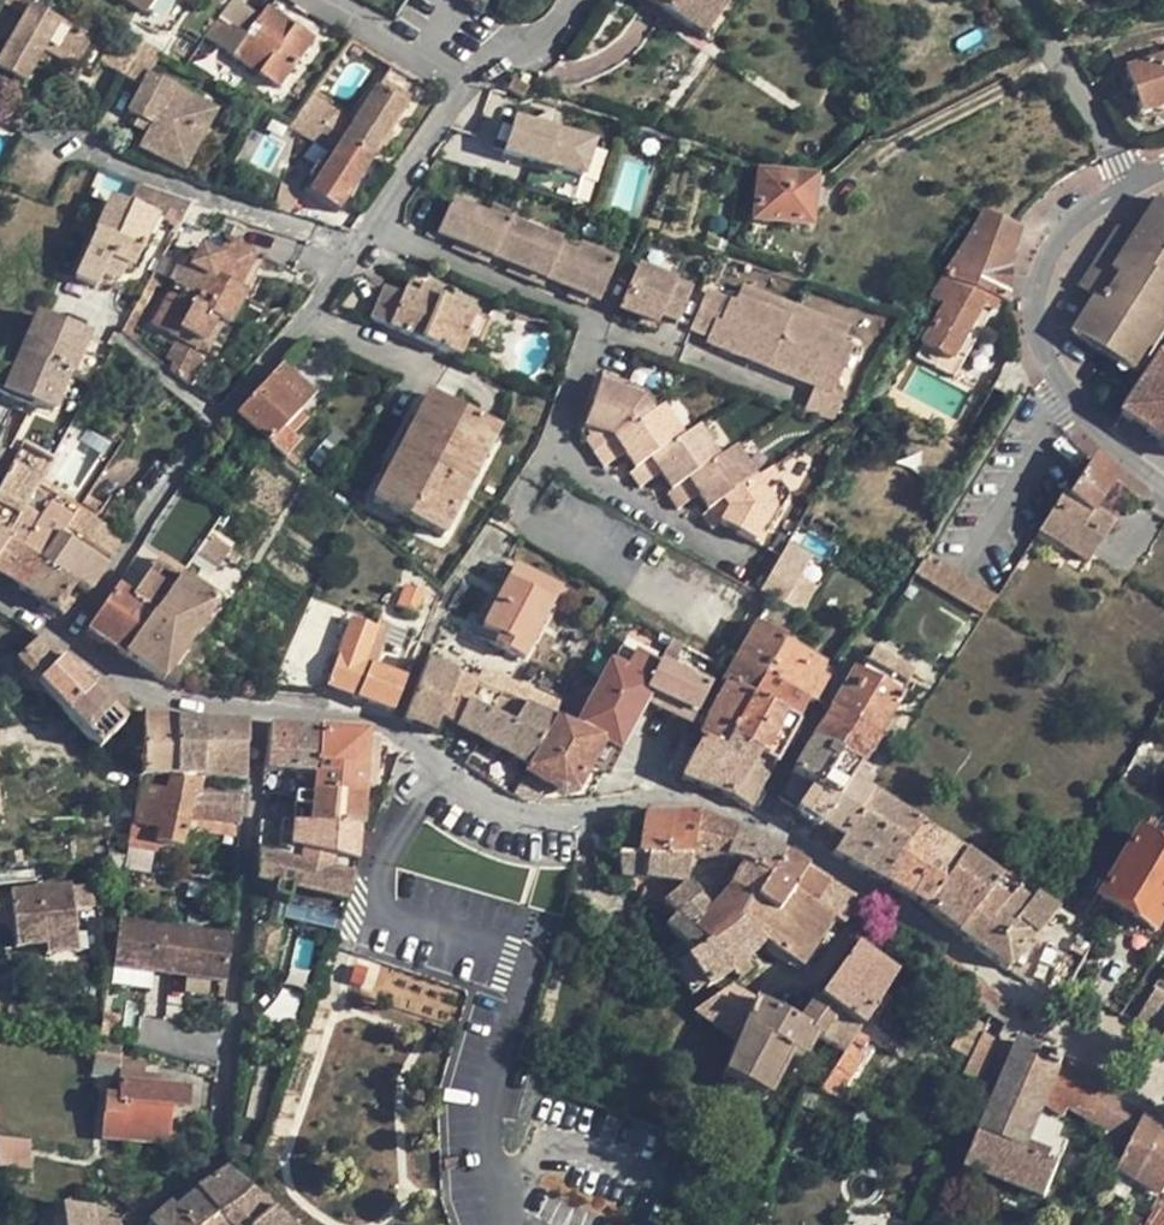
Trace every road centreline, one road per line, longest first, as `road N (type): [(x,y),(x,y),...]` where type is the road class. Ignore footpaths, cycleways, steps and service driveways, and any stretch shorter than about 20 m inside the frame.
road 1 (residential): [(65,640),(158,698),(369,722),(512,808),(556,816),(664,799),(760,828),(1024,1003)]
road 2 (residential): [(65,640),(284,325),(368,230),(470,73)]
road 3 (residential): [(1163,491),(1062,395),(1034,332),(1035,277),(1077,219),(1136,176)]
road 4 (residential): [(930,1224),(1024,1003)]
road 5 (residential): [(1025,0),(1136,176)]
road 6 (residential): [(470,73),(385,46),(320,0)]
road 7 (residential): [(1024,1003),(1163,1091)]
road 8 (residential): [(470,73),(519,57),(570,0)]

